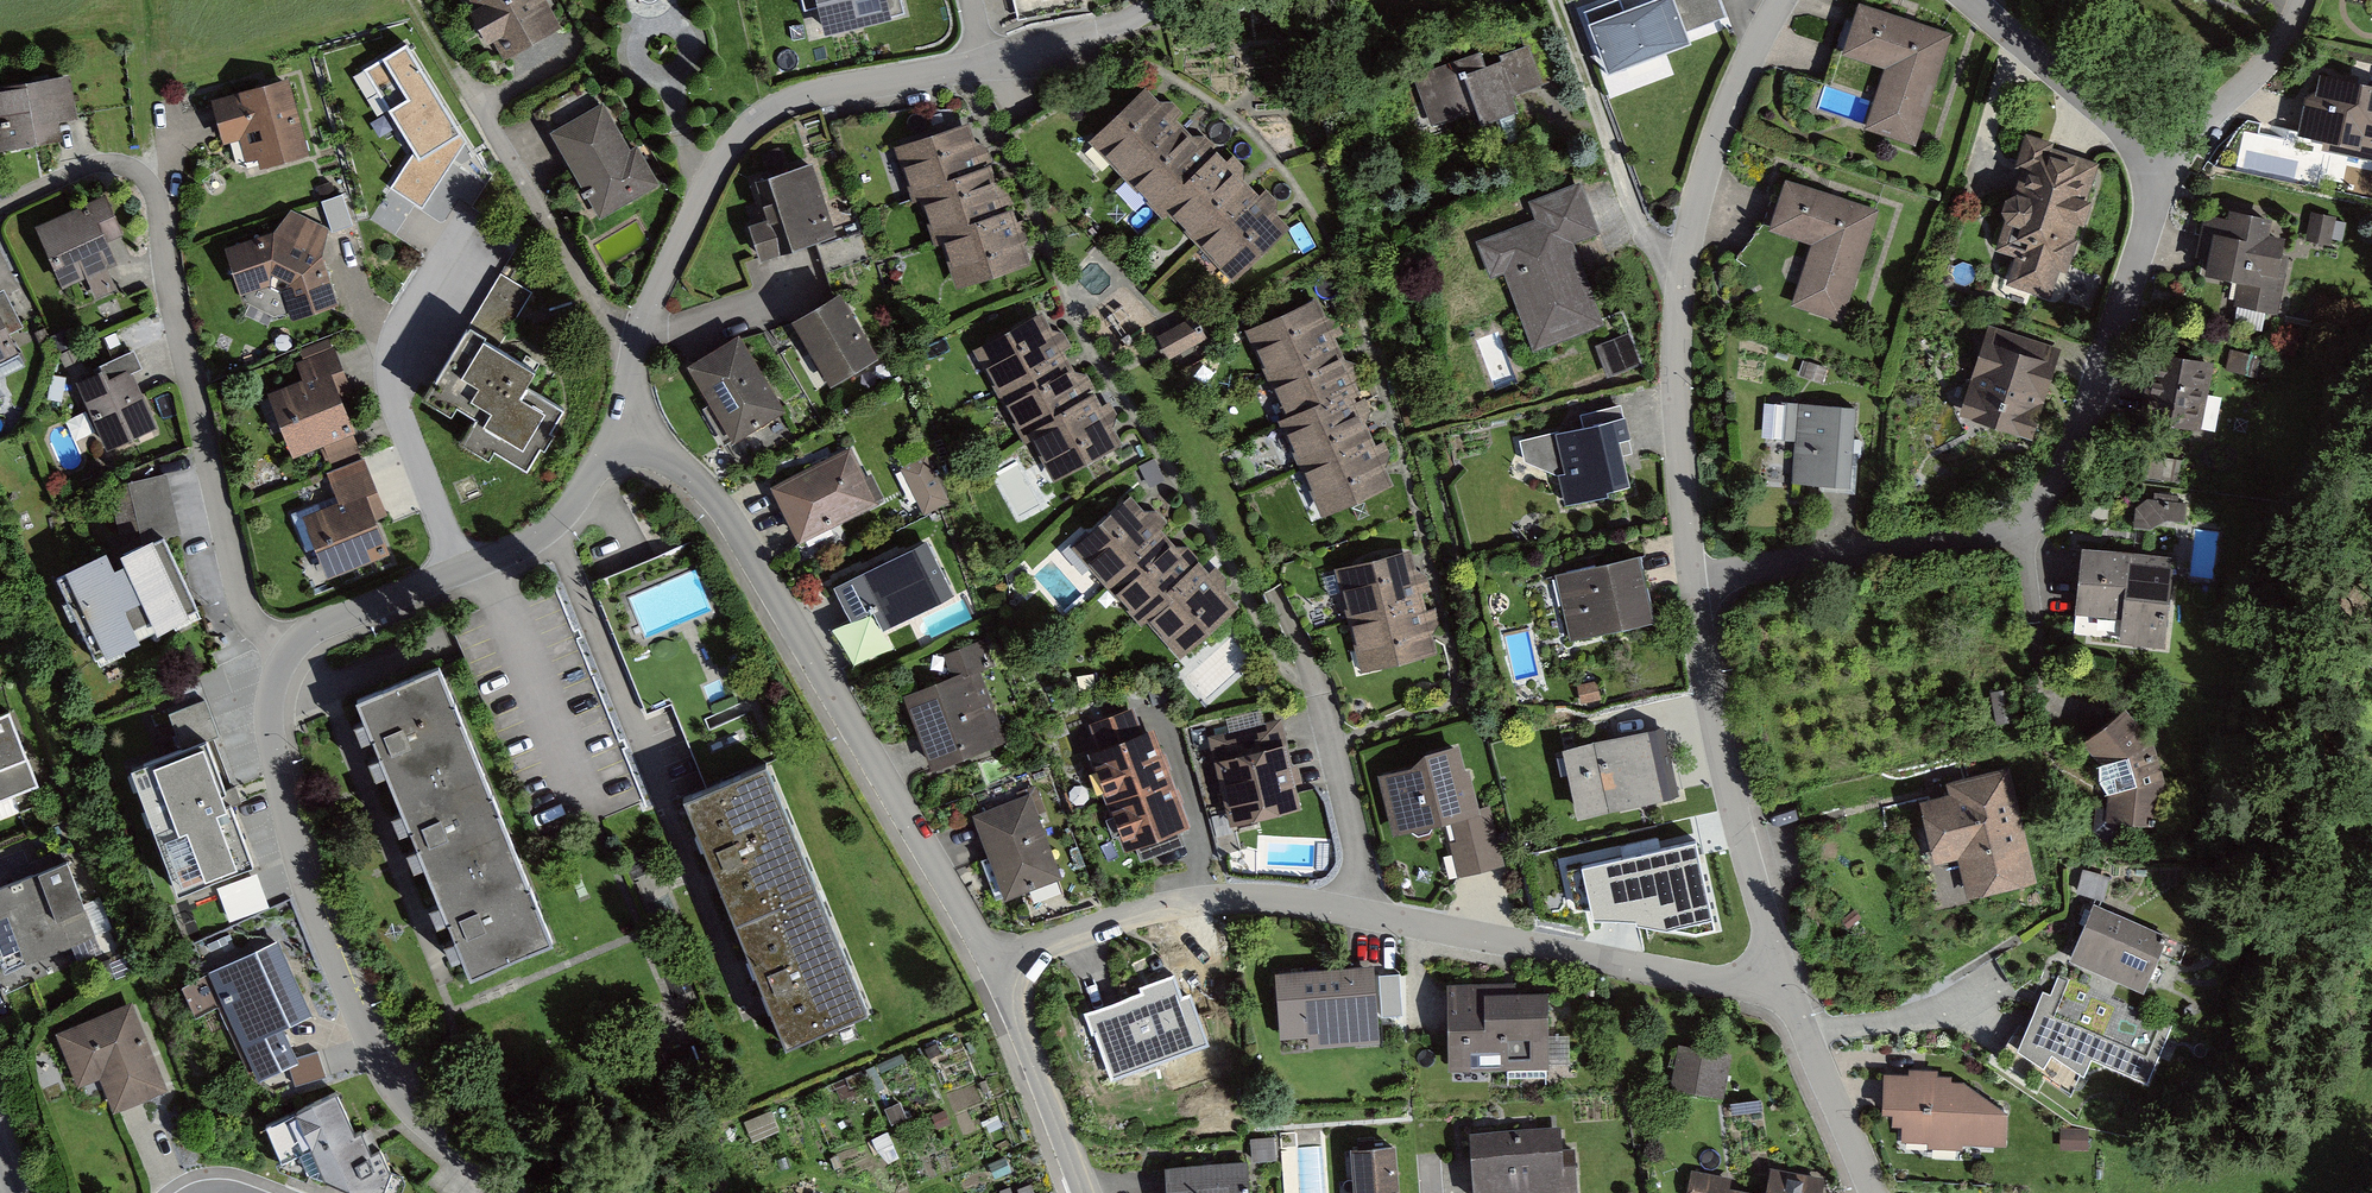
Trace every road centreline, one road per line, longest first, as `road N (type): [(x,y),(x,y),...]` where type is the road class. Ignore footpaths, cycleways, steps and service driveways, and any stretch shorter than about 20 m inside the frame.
road 1 (residential): [(1692,586),(2023,520),(2067,461),(2171,169)]
road 2 (residential): [(613,428),(668,458),(722,506),(998,970)]
road 3 (residential): [(287,656),(242,605),(145,182),(107,165),(0,205)]
road 4 (residential): [(506,1192),(395,1096),(312,907),(269,732),(272,685),(287,656)]
road 5 (residential): [(637,338),(711,177),(762,113),(820,89),(981,65)]
road 6 (residential): [(1357,914),(1714,981),(1788,974)]
road 7 (residential): [(287,656),(334,620),(537,539),(570,506),(613,428)]
road 8 (residential): [(1788,974),(1735,814),(1692,586)]
road 9 (residential): [(998,970),(1172,906),(1285,900),(1357,914)]
road 10 (residential): [(637,338),(605,315),(455,72)]
road 11 (residential): [(1692,586),(1674,399),(1679,277)]
road 12 (residential): [(1679,277),(1638,228),(1552,0)]
road 13 (residential): [(1679,277),(1708,158),(1781,0)]
road 14 (residential): [(2171,169),(1972,0)]
road 15 (residential): [(998,970),(1084,1192)]
road 16 (residential): [(1875,1192),(1810,1047),(1788,974)]
road 17 (residential): [(2171,169),(2194,133),(2269,62),(2303,0)]
road 18 (residential): [(1357,914),(1359,857),(1322,706)]
road 19 (residential): [(981,65),(1124,23),(1149,0)]

